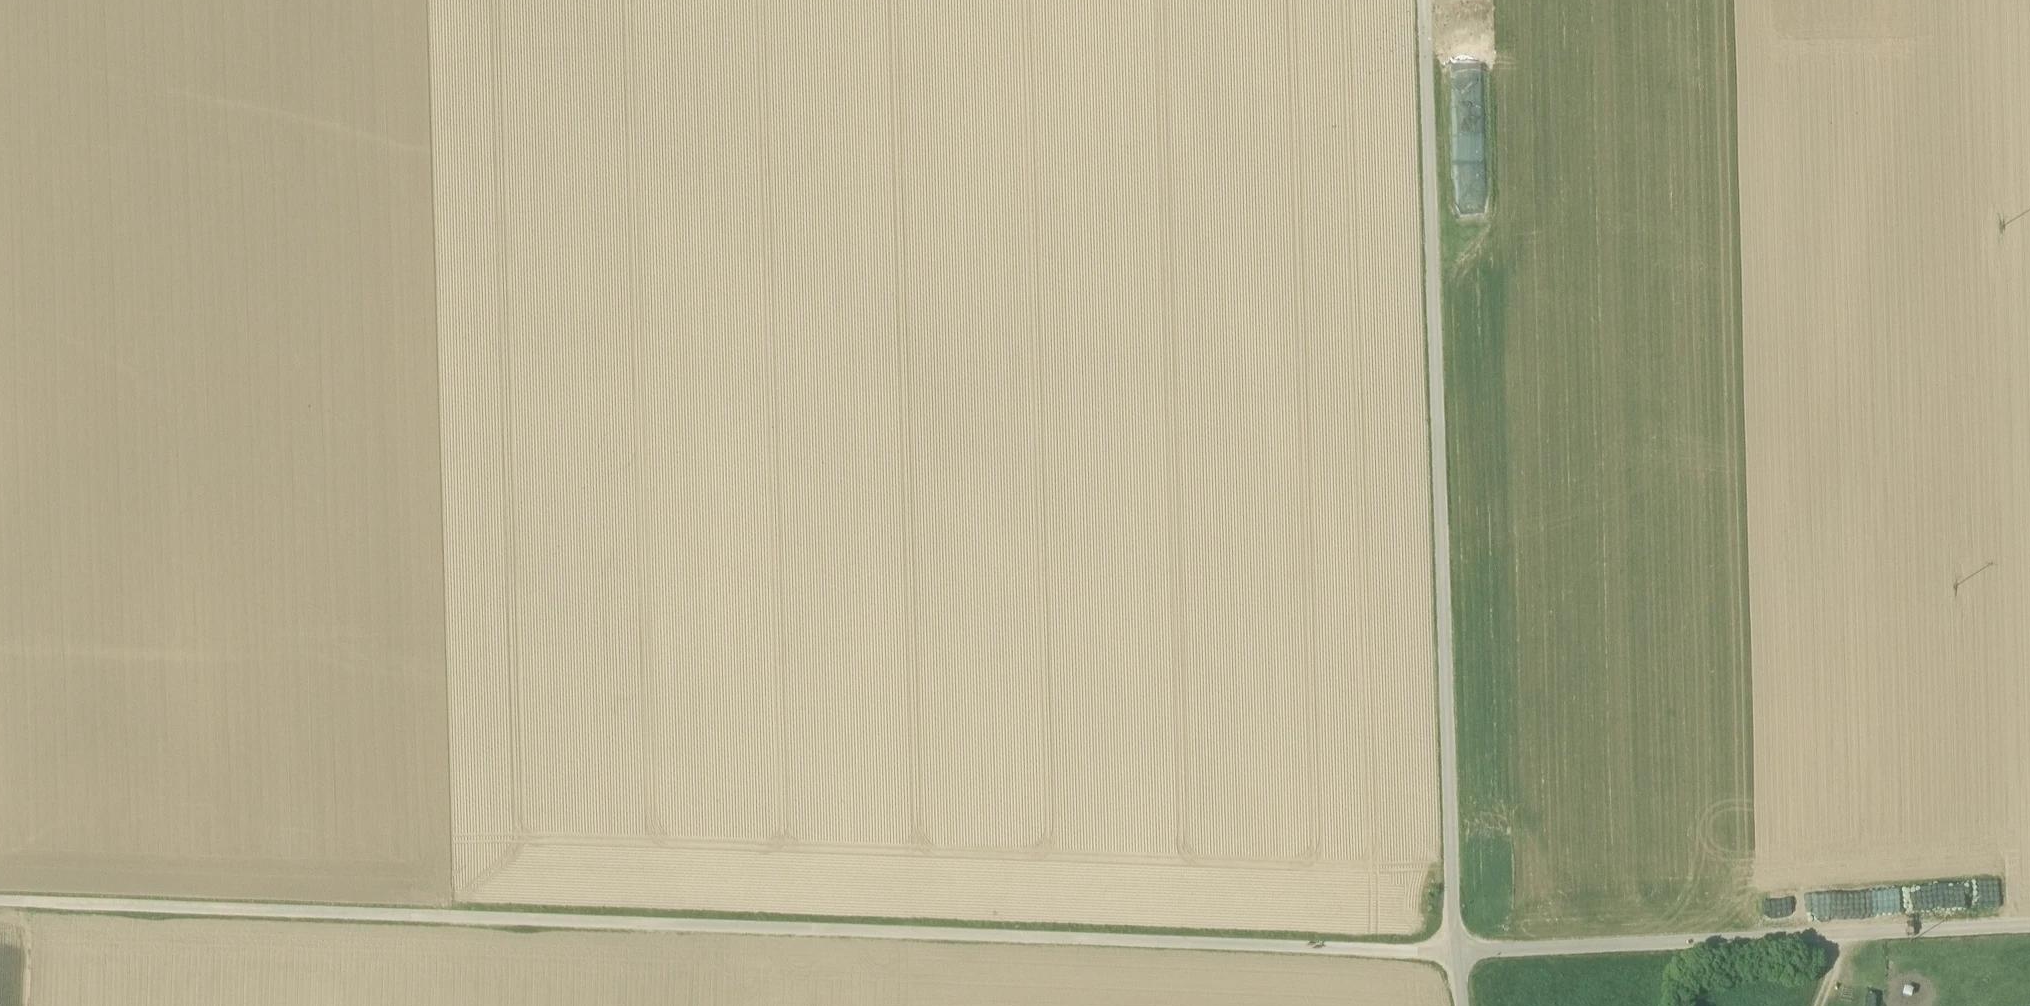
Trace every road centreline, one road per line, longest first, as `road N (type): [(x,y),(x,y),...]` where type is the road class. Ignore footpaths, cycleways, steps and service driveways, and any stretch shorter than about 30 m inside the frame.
road 1 (track): [(0,900),(1456,953)]
road 2 (unclassified): [(1456,953),(1422,0)]
road 3 (track): [(2029,925),(1456,953)]

